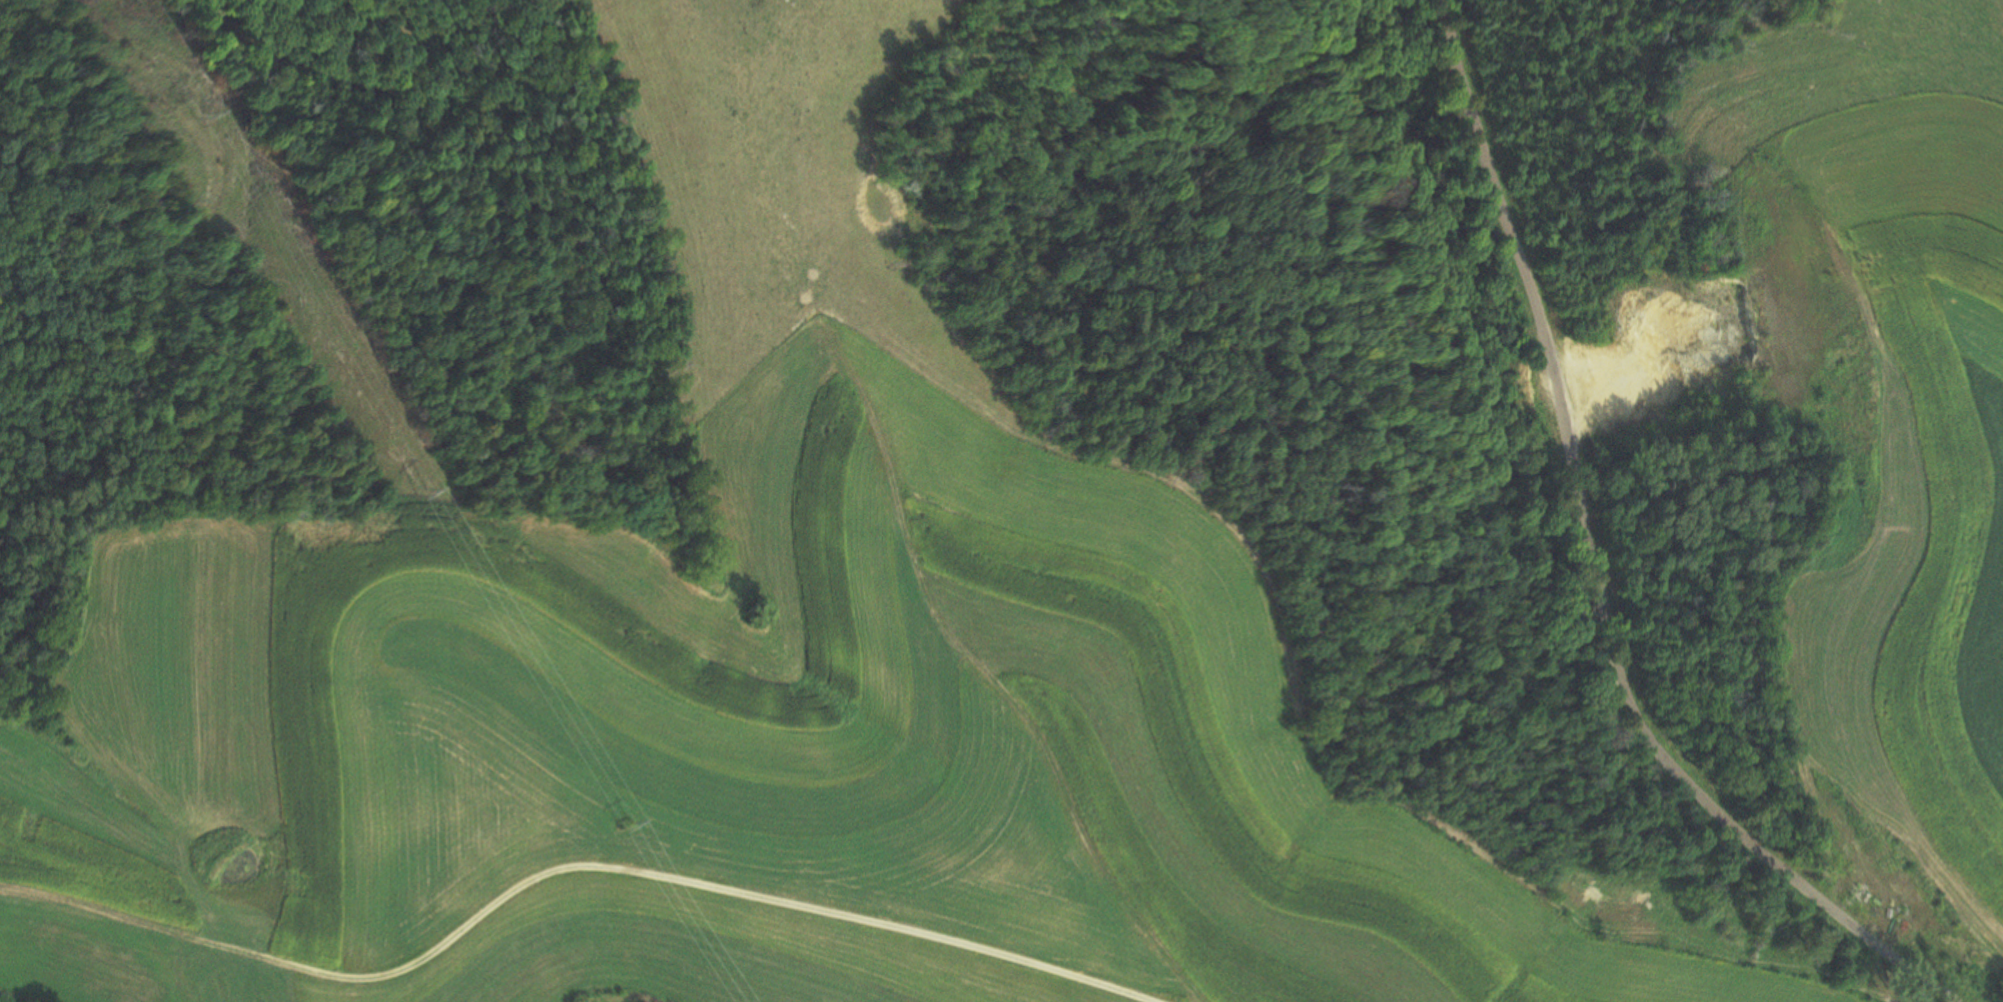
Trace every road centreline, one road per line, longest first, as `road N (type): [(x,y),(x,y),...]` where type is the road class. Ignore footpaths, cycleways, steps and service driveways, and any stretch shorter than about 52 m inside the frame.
road 1 (residential): [(1951,1001),(1781,877),(1649,754),(1625,709),(1586,565),(1567,415),(1458,94),(1448,0)]
road 2 (residential): [(1155,1001),(943,939),(604,866),(548,872),(524,884),(432,956),(386,978),(331,979),(172,934)]

